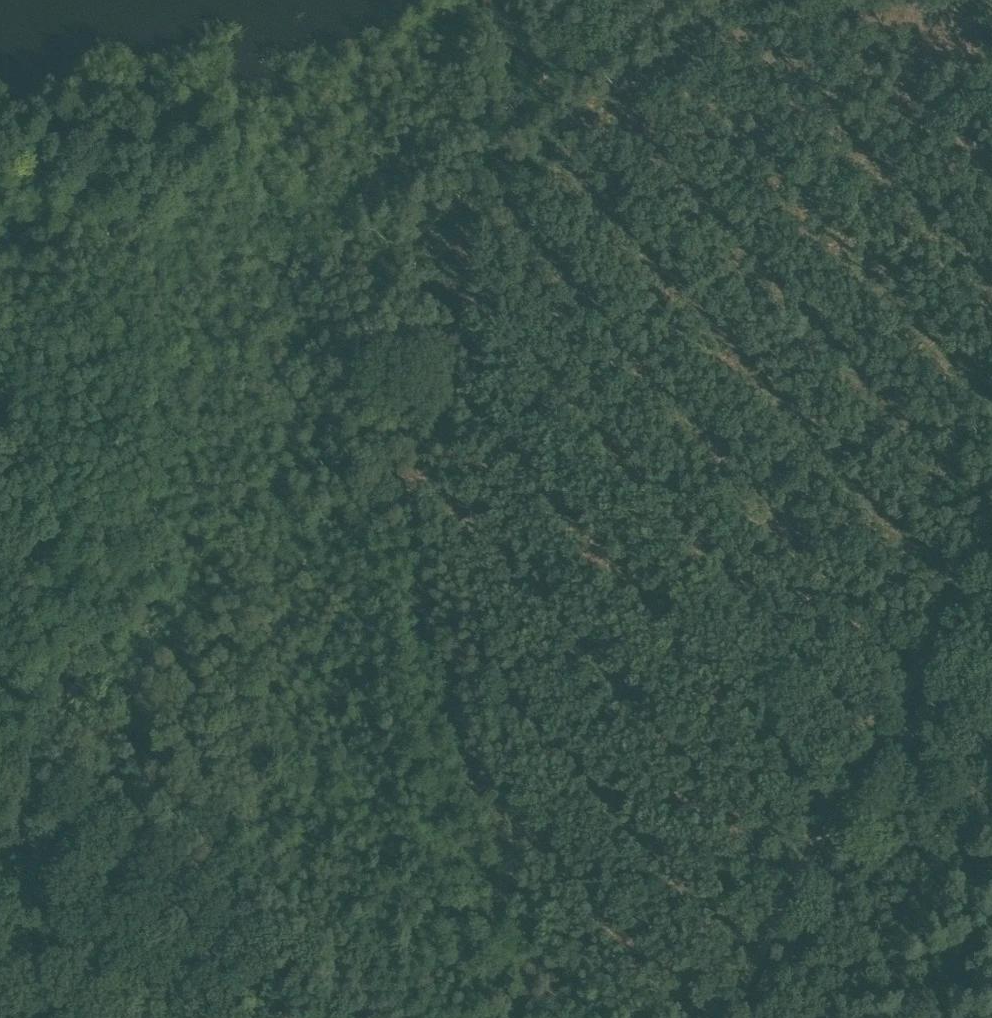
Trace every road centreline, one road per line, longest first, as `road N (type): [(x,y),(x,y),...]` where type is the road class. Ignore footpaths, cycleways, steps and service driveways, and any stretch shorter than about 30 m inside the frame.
road 1 (track): [(159,1017),(0,896)]

